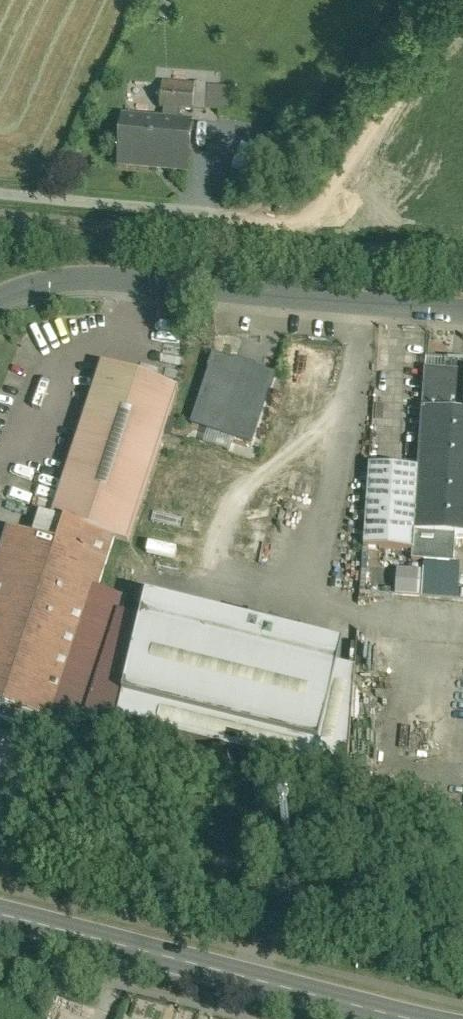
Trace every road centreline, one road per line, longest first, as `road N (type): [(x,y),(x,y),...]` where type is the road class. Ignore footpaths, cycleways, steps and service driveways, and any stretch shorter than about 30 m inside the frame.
road 1 (residential): [(0,299),(63,276),(111,276),(462,308)]
road 2 (secondary): [(407,1018),(0,915)]
road 3 (residential): [(0,191),(233,214)]

